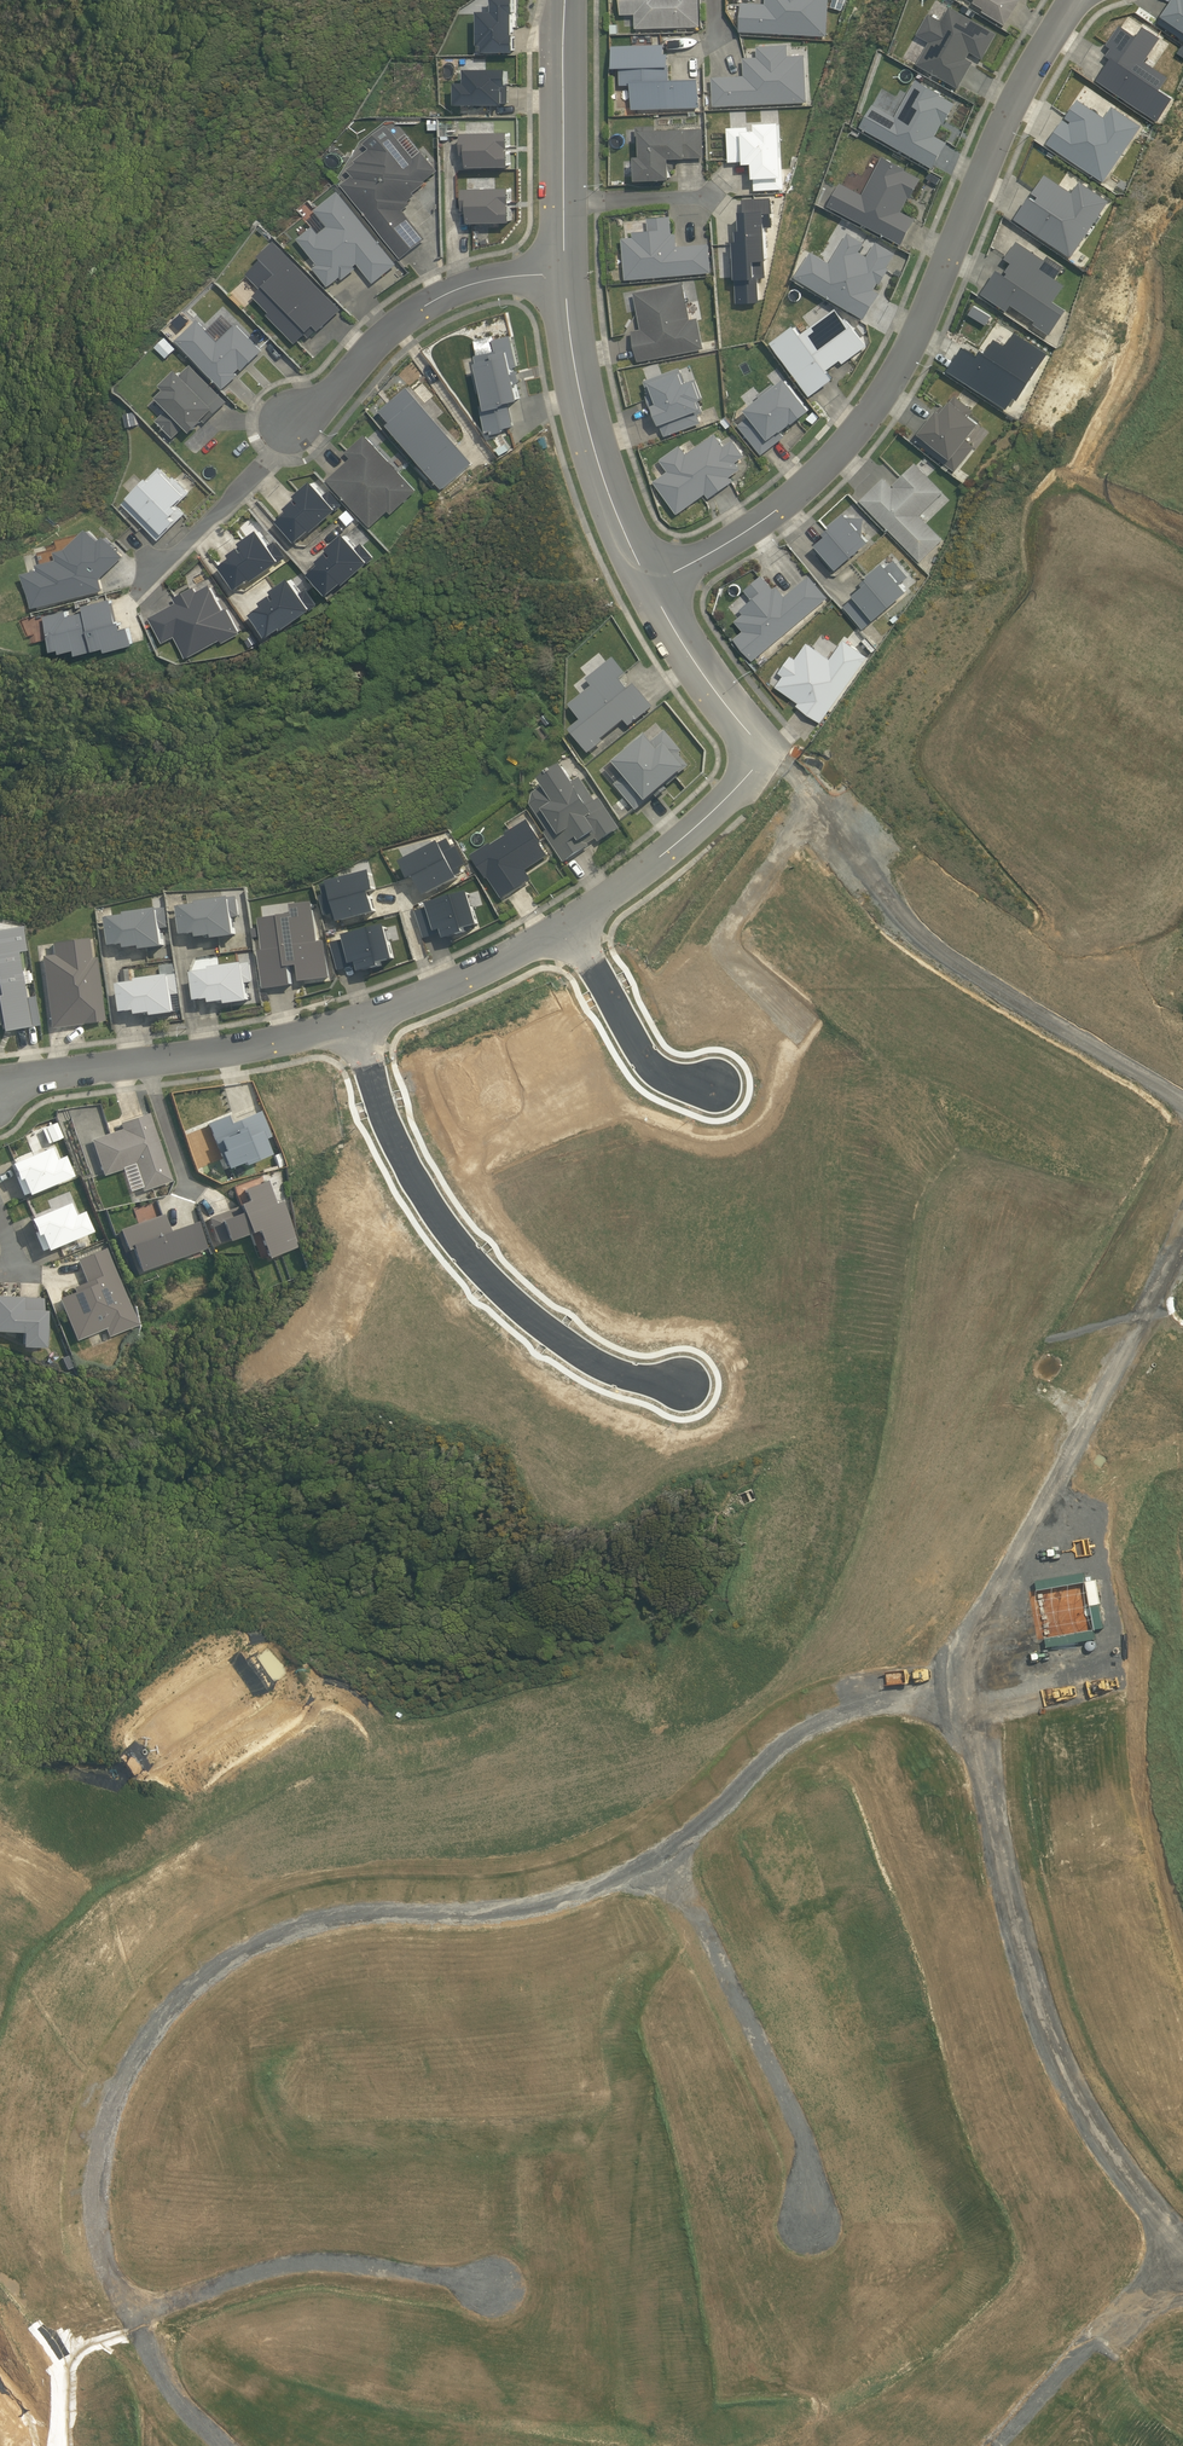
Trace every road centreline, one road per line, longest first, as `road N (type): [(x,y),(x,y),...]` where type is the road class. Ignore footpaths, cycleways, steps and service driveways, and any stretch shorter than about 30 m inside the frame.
road 1 (residential): [(229,2445),(176,2407),(102,2272),(97,2133),(171,1997),(242,1948),(358,1908),(489,1911),(628,1878),(659,1851)]
road 2 (residential): [(648,586),(751,528),(848,440),(900,365),(998,134),(1077,0)]
road 3 (residential): [(967,1695),(1046,2053),(1102,2147),(1182,2230)]
road 4 (tertiary): [(764,752),(872,887),(941,952),(1182,1101)]
road 5 (residential): [(1182,1219),(968,1635),(967,1695)]
road 6 (residential): [(355,1022),(397,1136),(467,1248),(525,1309),(590,1357),(684,1381)]
road 7 (residential): [(659,1851),(793,2115),(809,2162),(807,2210)]
road 8 (unknown): [(131,2311),(277,2264),(330,2255),(499,2289)]
road 9 (residential): [(0,1095),(45,1075),(263,1045),(355,1022)]
road 10 (residential): [(659,1851),(789,1738),(850,1698),(967,1695)]
road 11 (residential): [(565,273),(492,279),(431,302),(384,335),(325,402),(290,424)]
road 12 (tertiary): [(648,586),(592,442),(565,273)]
road 13 (tertiary): [(565,273),(565,0)]
road 14 (residential): [(1182,2258),(995,2445)]
road 15 (residential): [(568,926),(704,820),(764,752)]
road 16 (residential): [(355,1022),(475,975),(568,926)]
road 17 (residential): [(568,926),(654,1067),(707,1082)]
road 18 (tertiary): [(764,752),(648,586)]

